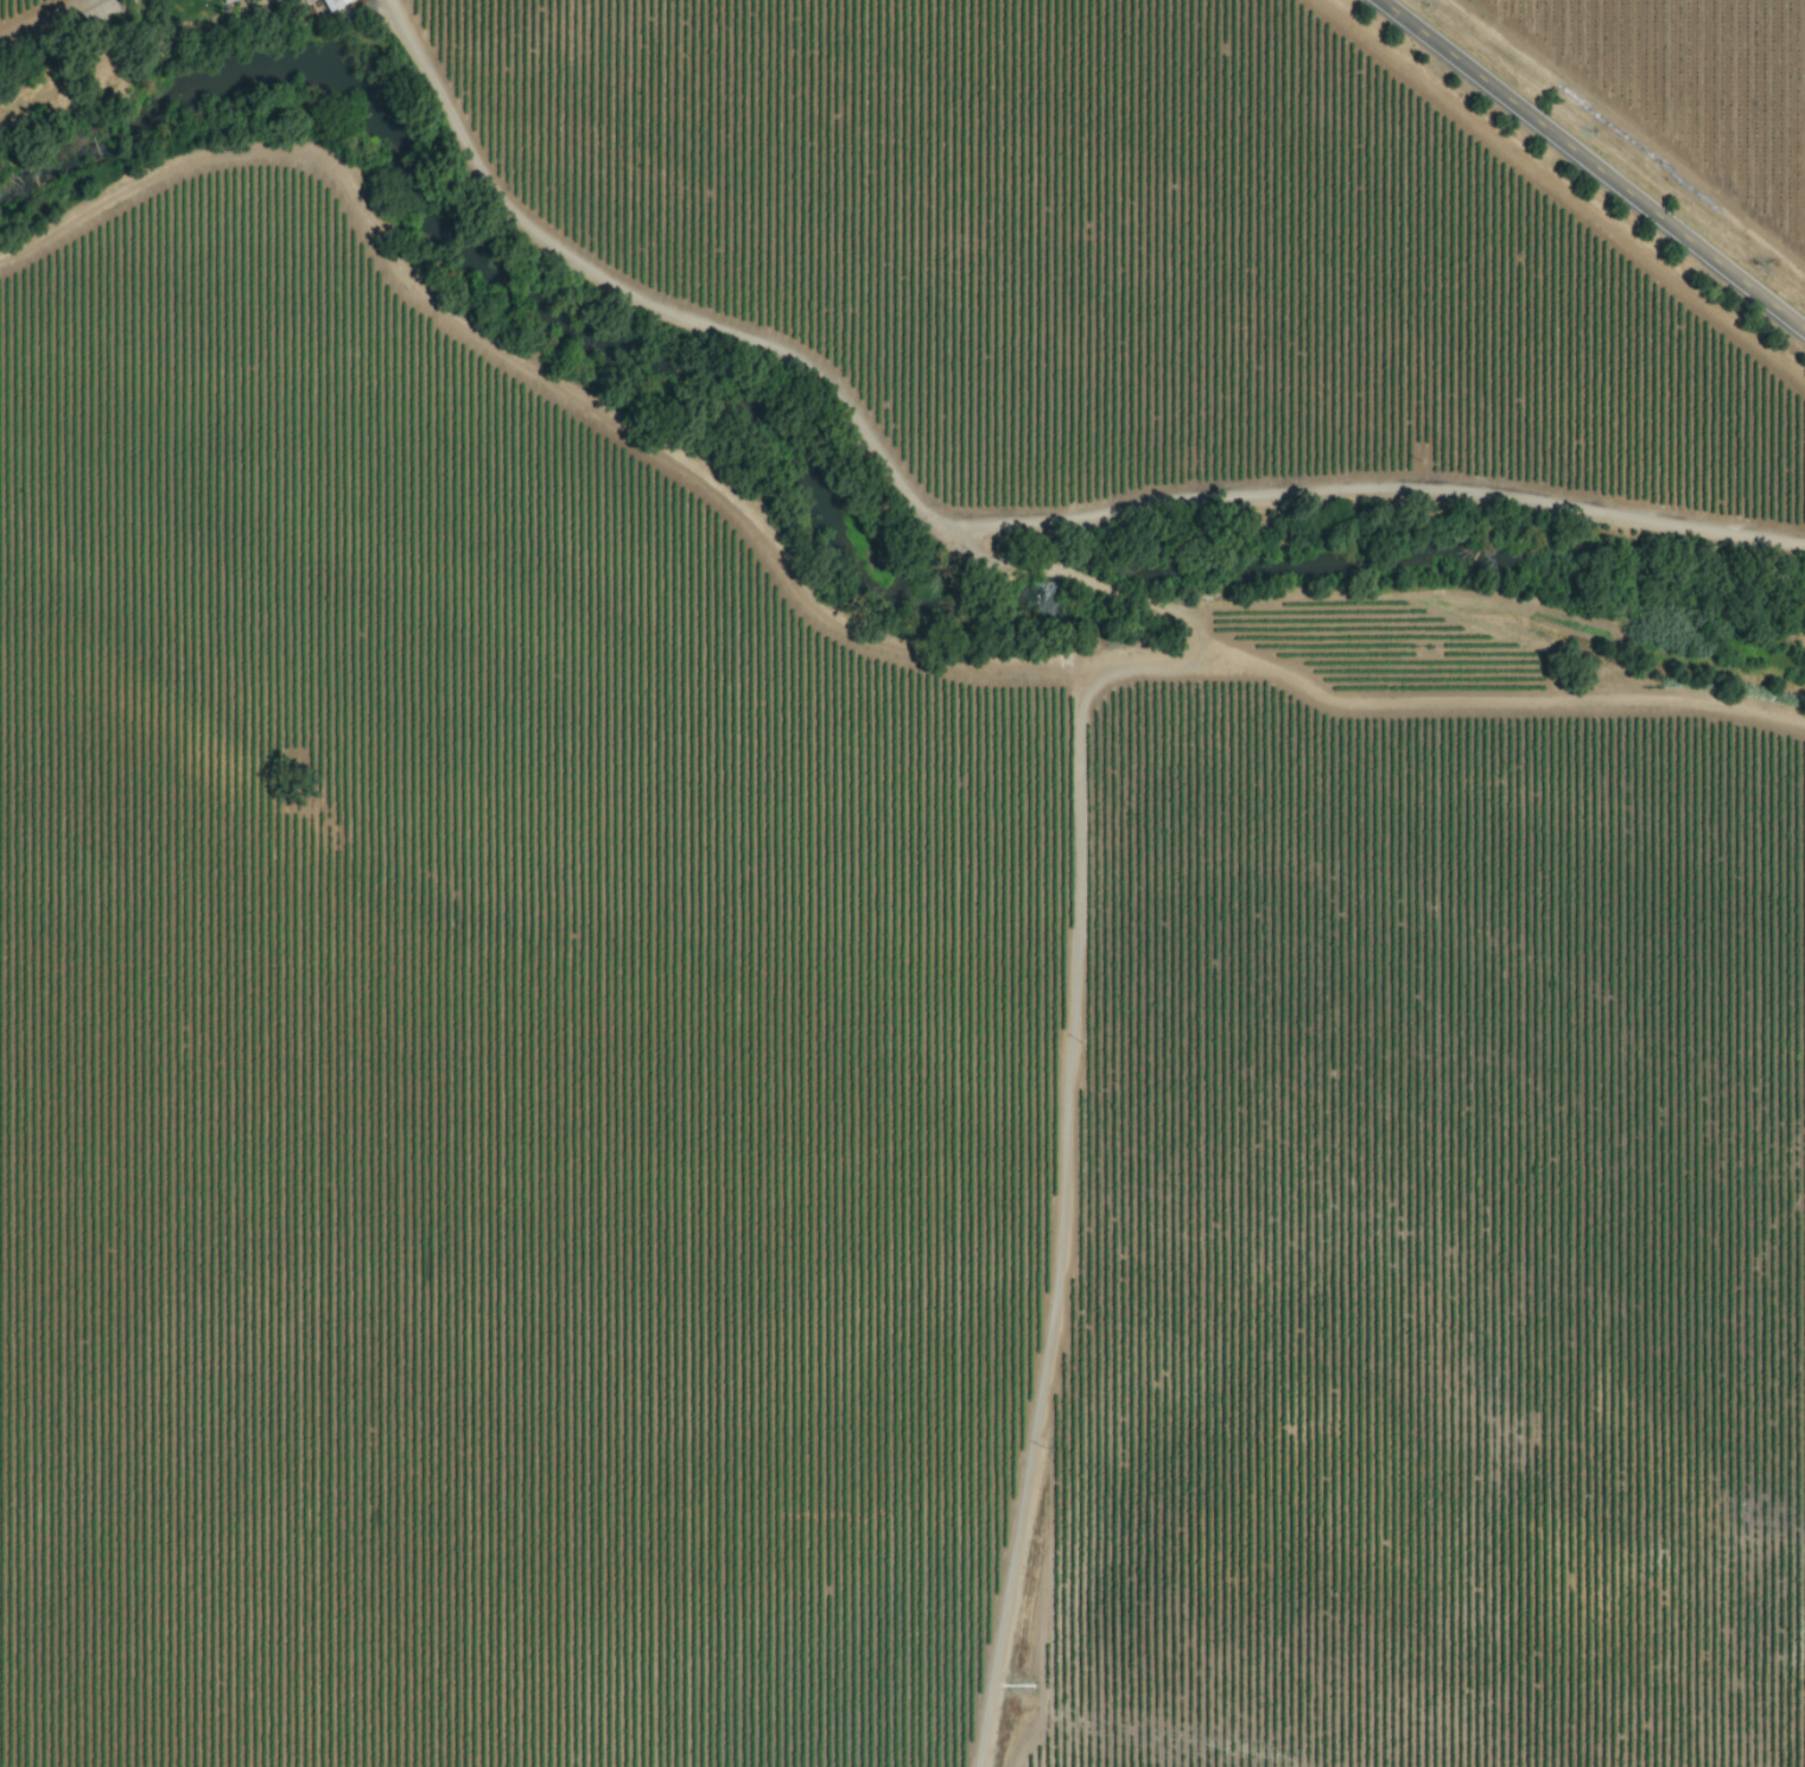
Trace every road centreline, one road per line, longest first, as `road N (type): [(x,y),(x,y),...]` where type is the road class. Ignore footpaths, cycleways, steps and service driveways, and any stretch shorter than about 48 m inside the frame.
road 1 (residential): [(1379,0),(1804,331)]

